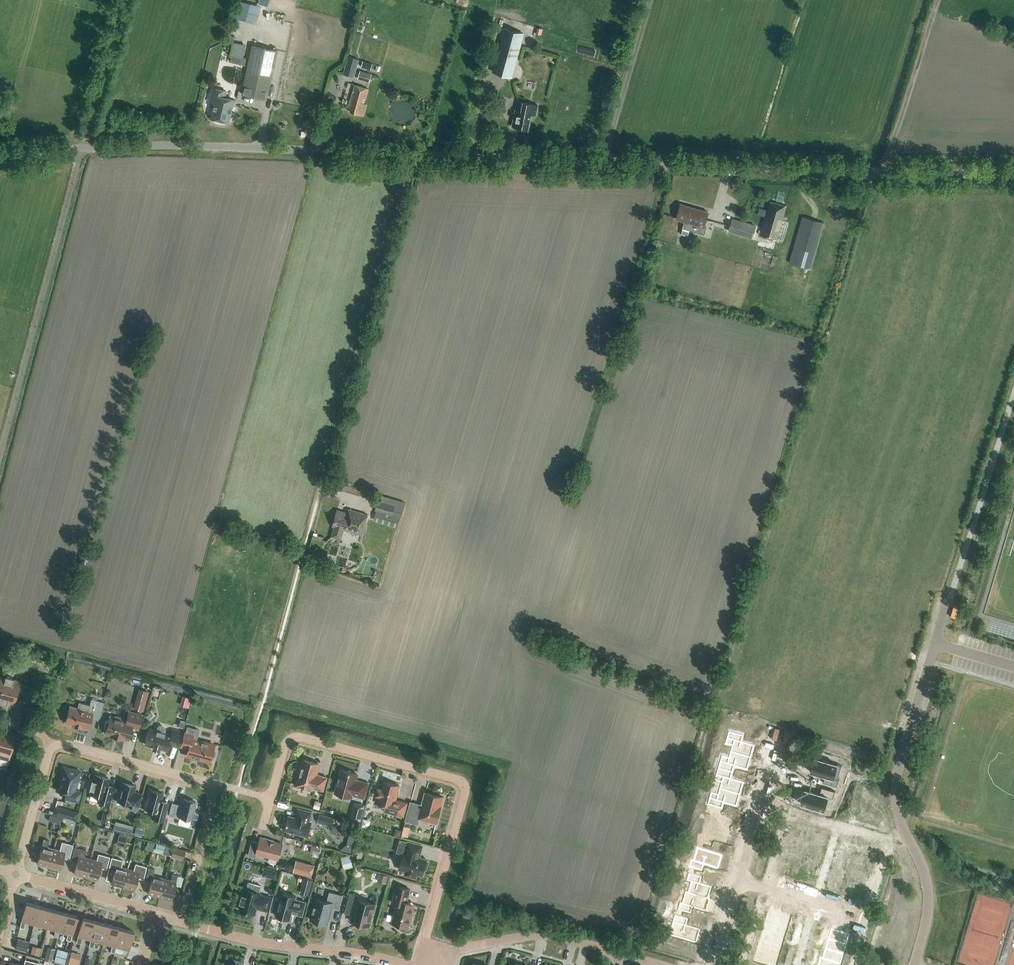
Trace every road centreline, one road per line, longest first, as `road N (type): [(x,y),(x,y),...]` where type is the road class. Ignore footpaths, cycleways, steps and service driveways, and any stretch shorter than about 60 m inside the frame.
road 1 (unclassified): [(1013,173),(414,154)]
road 2 (residential): [(434,960),(425,939),(465,796),(459,782),(297,738),(285,748),(270,799)]
road 3 (unclassified): [(414,154),(169,145),(0,154)]
road 4 (unclassified): [(915,964),(929,892),(897,791),(950,598)]
road 5 (residential): [(414,154),(321,489)]
road 6 (residential): [(779,744),(713,964)]
road 7 (residential): [(182,921),(255,942),(407,964)]
road 8 (residential): [(434,960),(537,935),(623,955)]
road 9 (residential): [(53,747),(217,785)]
road 10 (track): [(85,147),(126,0)]
road 11 (residential): [(15,874),(142,907),(154,917)]
road 12 (residential): [(217,785),(182,921)]
road 13 (residential): [(15,874),(53,747)]

